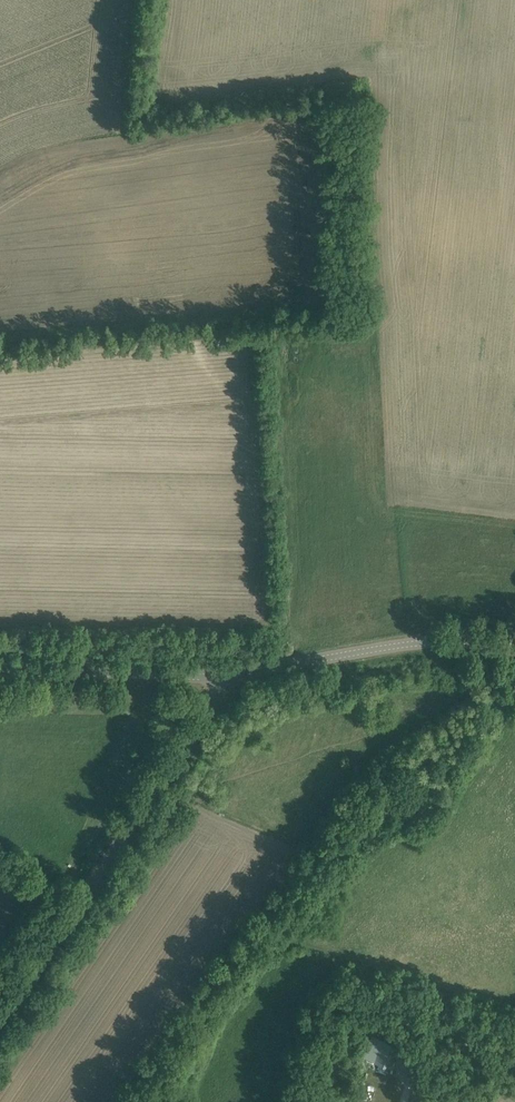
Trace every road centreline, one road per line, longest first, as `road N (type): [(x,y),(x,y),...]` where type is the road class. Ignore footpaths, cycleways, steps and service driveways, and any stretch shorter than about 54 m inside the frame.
road 1 (unclassified): [(0,1020),(216,700),(223,676)]
road 2 (unclassified): [(223,676),(421,643),(514,647)]
road 3 (unclassified): [(223,676),(0,670)]
road 4 (track): [(514,1035),(413,1067),(403,1101)]

